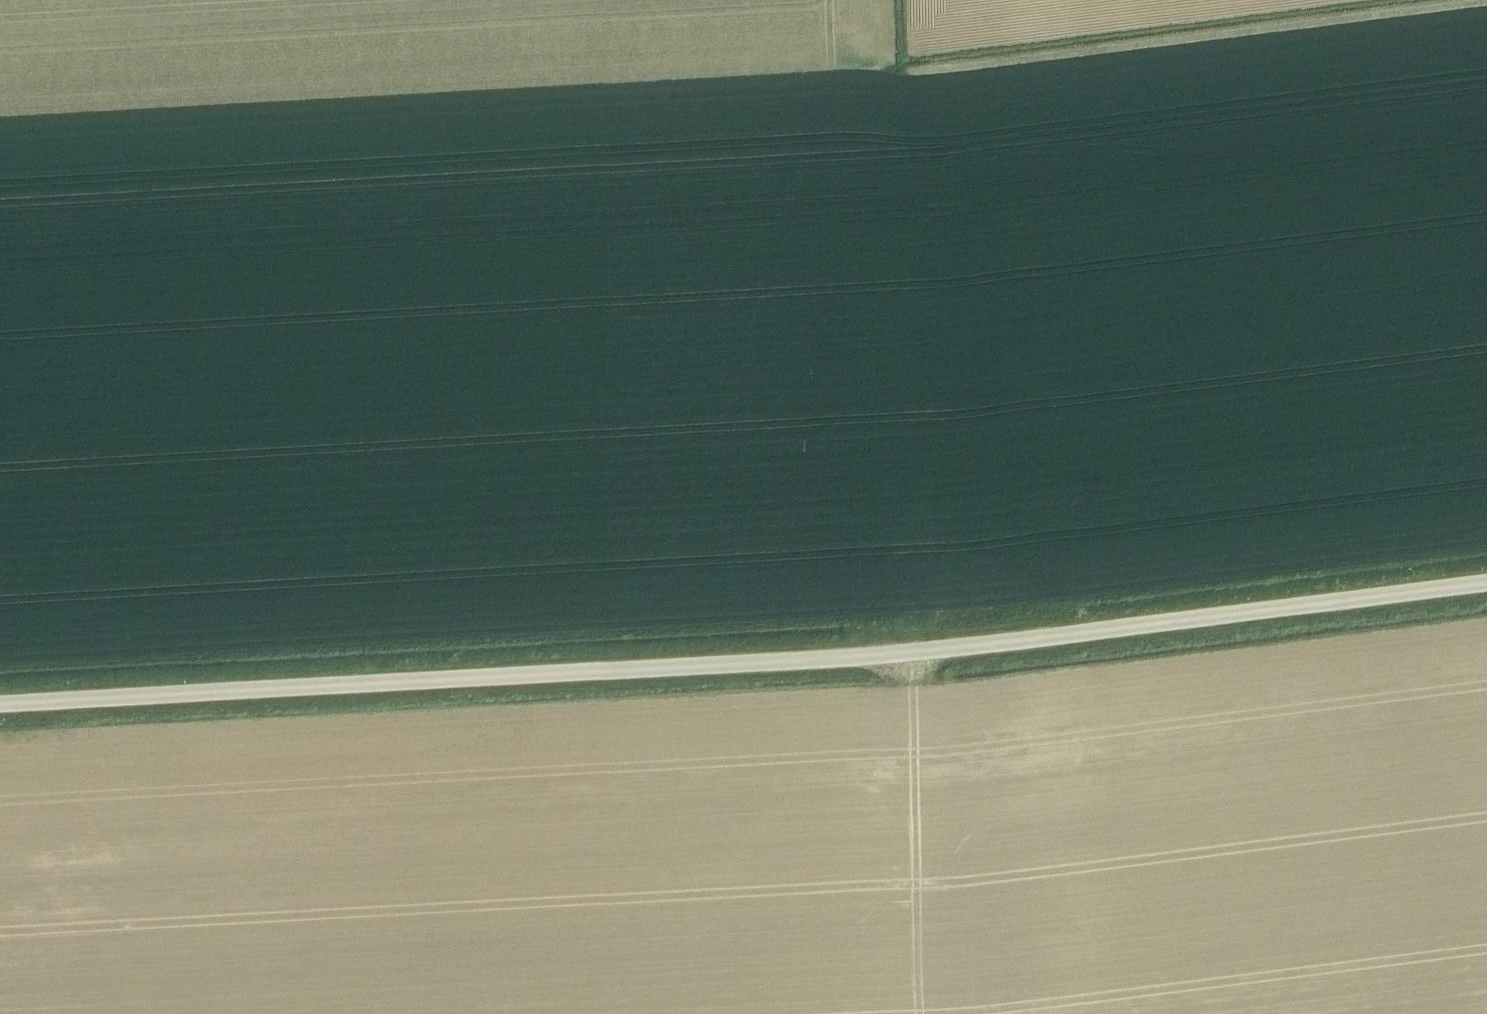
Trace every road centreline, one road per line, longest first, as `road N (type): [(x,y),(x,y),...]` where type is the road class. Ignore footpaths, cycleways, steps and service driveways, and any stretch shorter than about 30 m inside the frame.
road 1 (unclassified): [(0,703),(937,651),(1486,582)]

